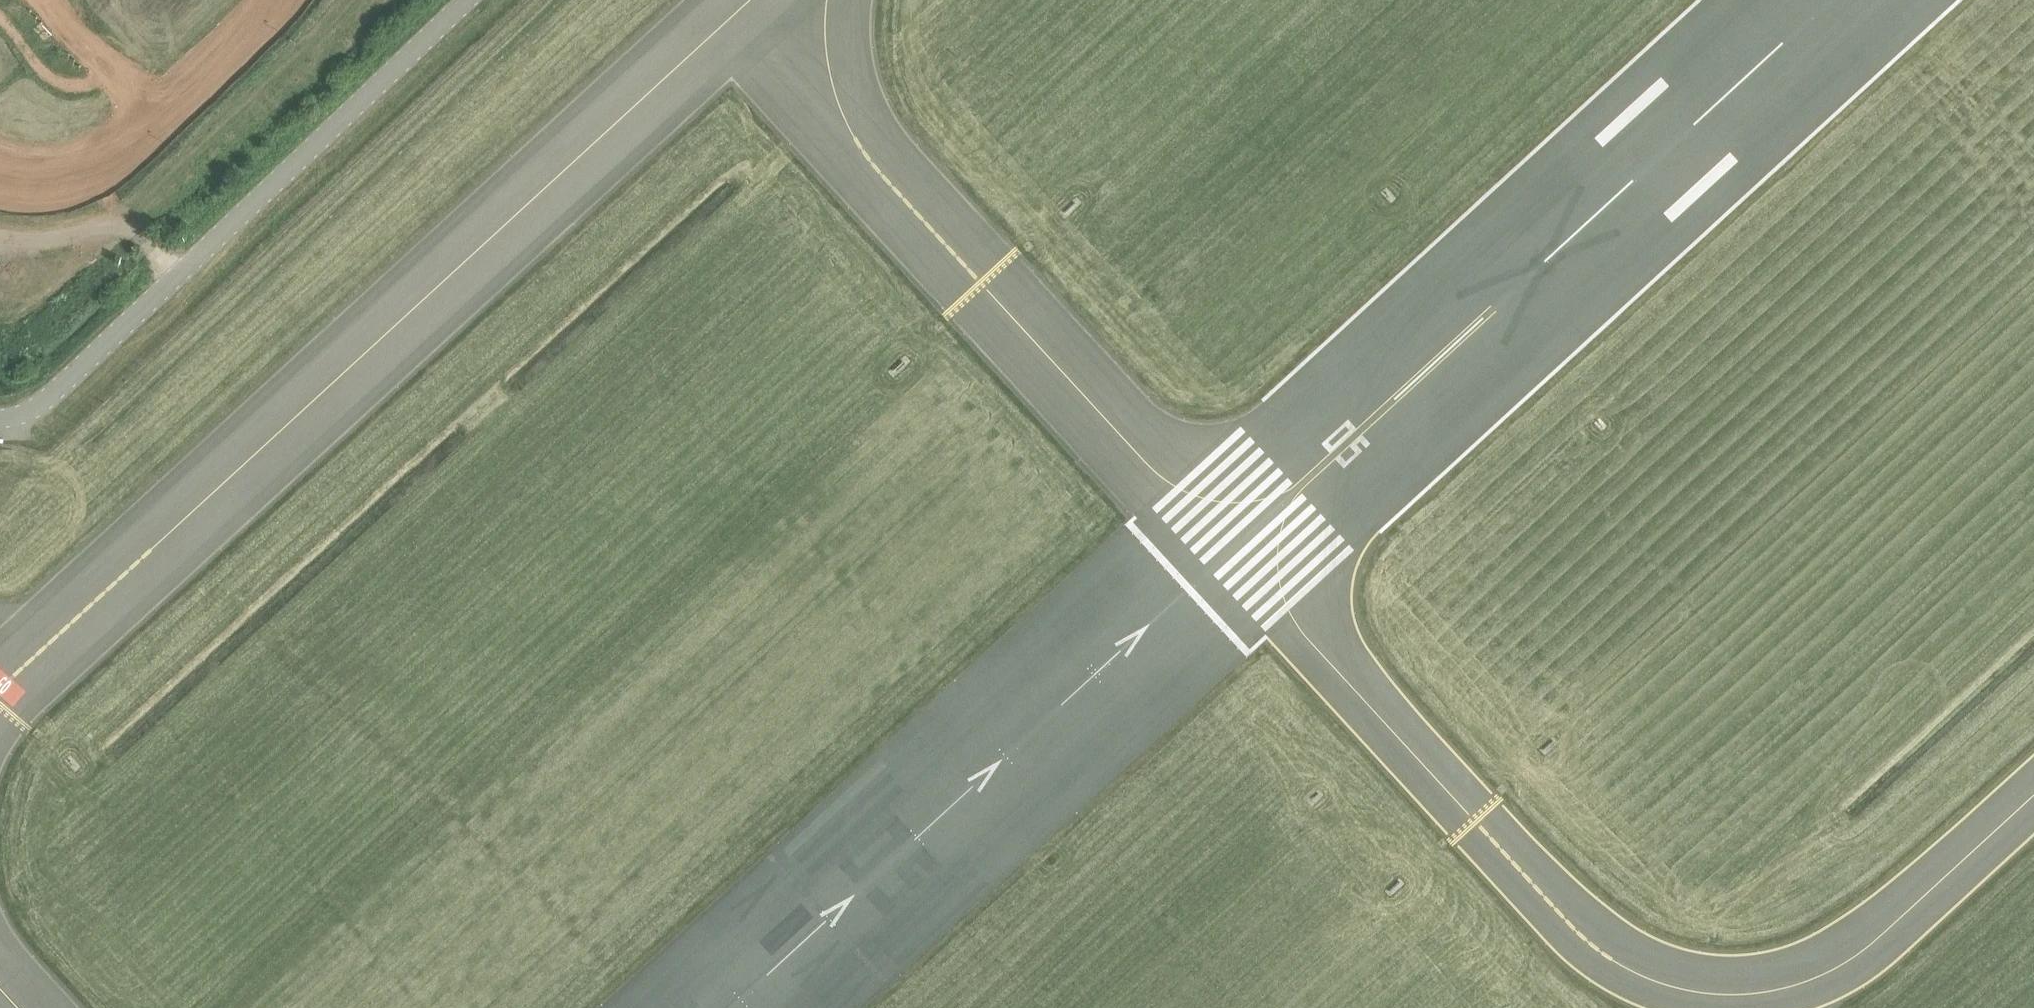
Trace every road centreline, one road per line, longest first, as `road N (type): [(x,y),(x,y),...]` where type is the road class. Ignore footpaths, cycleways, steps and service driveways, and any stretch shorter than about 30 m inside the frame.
road 1 (unclassified): [(0,420),(36,409),(468,0)]
road 2 (track): [(49,0),(163,113)]

